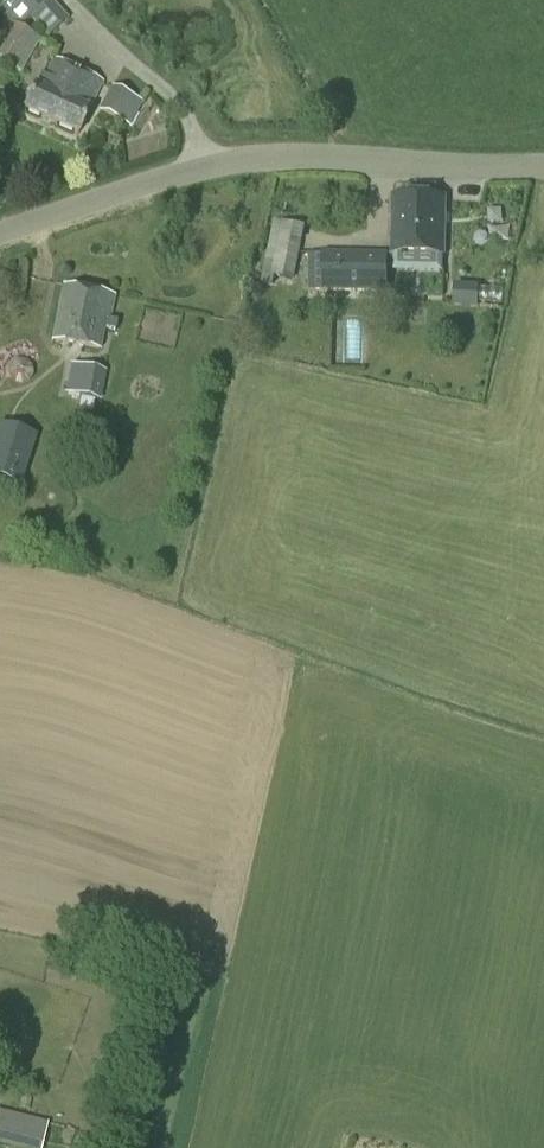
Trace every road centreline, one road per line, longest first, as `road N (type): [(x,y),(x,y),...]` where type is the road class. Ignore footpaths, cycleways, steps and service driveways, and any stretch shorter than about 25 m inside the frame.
road 1 (tertiary): [(0,236),(204,169),(298,155),(543,166)]

